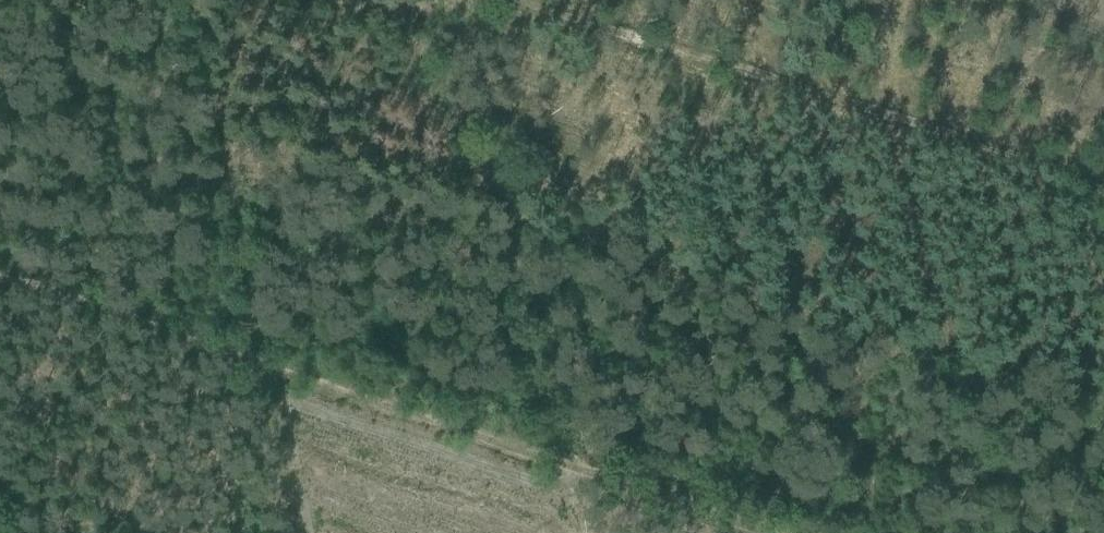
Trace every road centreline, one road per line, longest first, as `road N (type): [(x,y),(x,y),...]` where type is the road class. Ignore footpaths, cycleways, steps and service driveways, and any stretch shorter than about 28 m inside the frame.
road 1 (track): [(0,289),(768,532)]
road 2 (track): [(1103,151),(557,0)]
road 3 (track): [(187,0),(254,365)]

